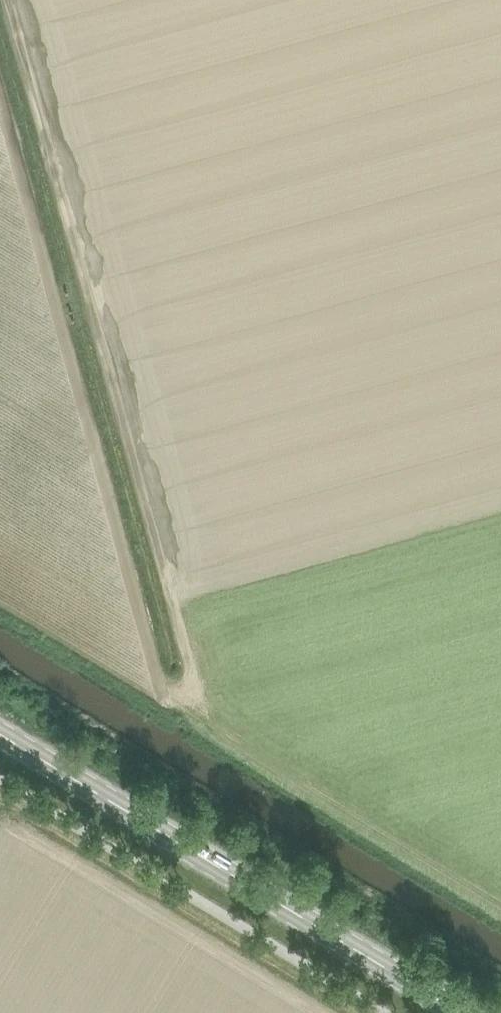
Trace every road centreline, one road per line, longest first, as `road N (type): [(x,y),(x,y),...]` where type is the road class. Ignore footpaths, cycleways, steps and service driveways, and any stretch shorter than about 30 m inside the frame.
road 1 (primary): [(462,1012),(0,734)]

